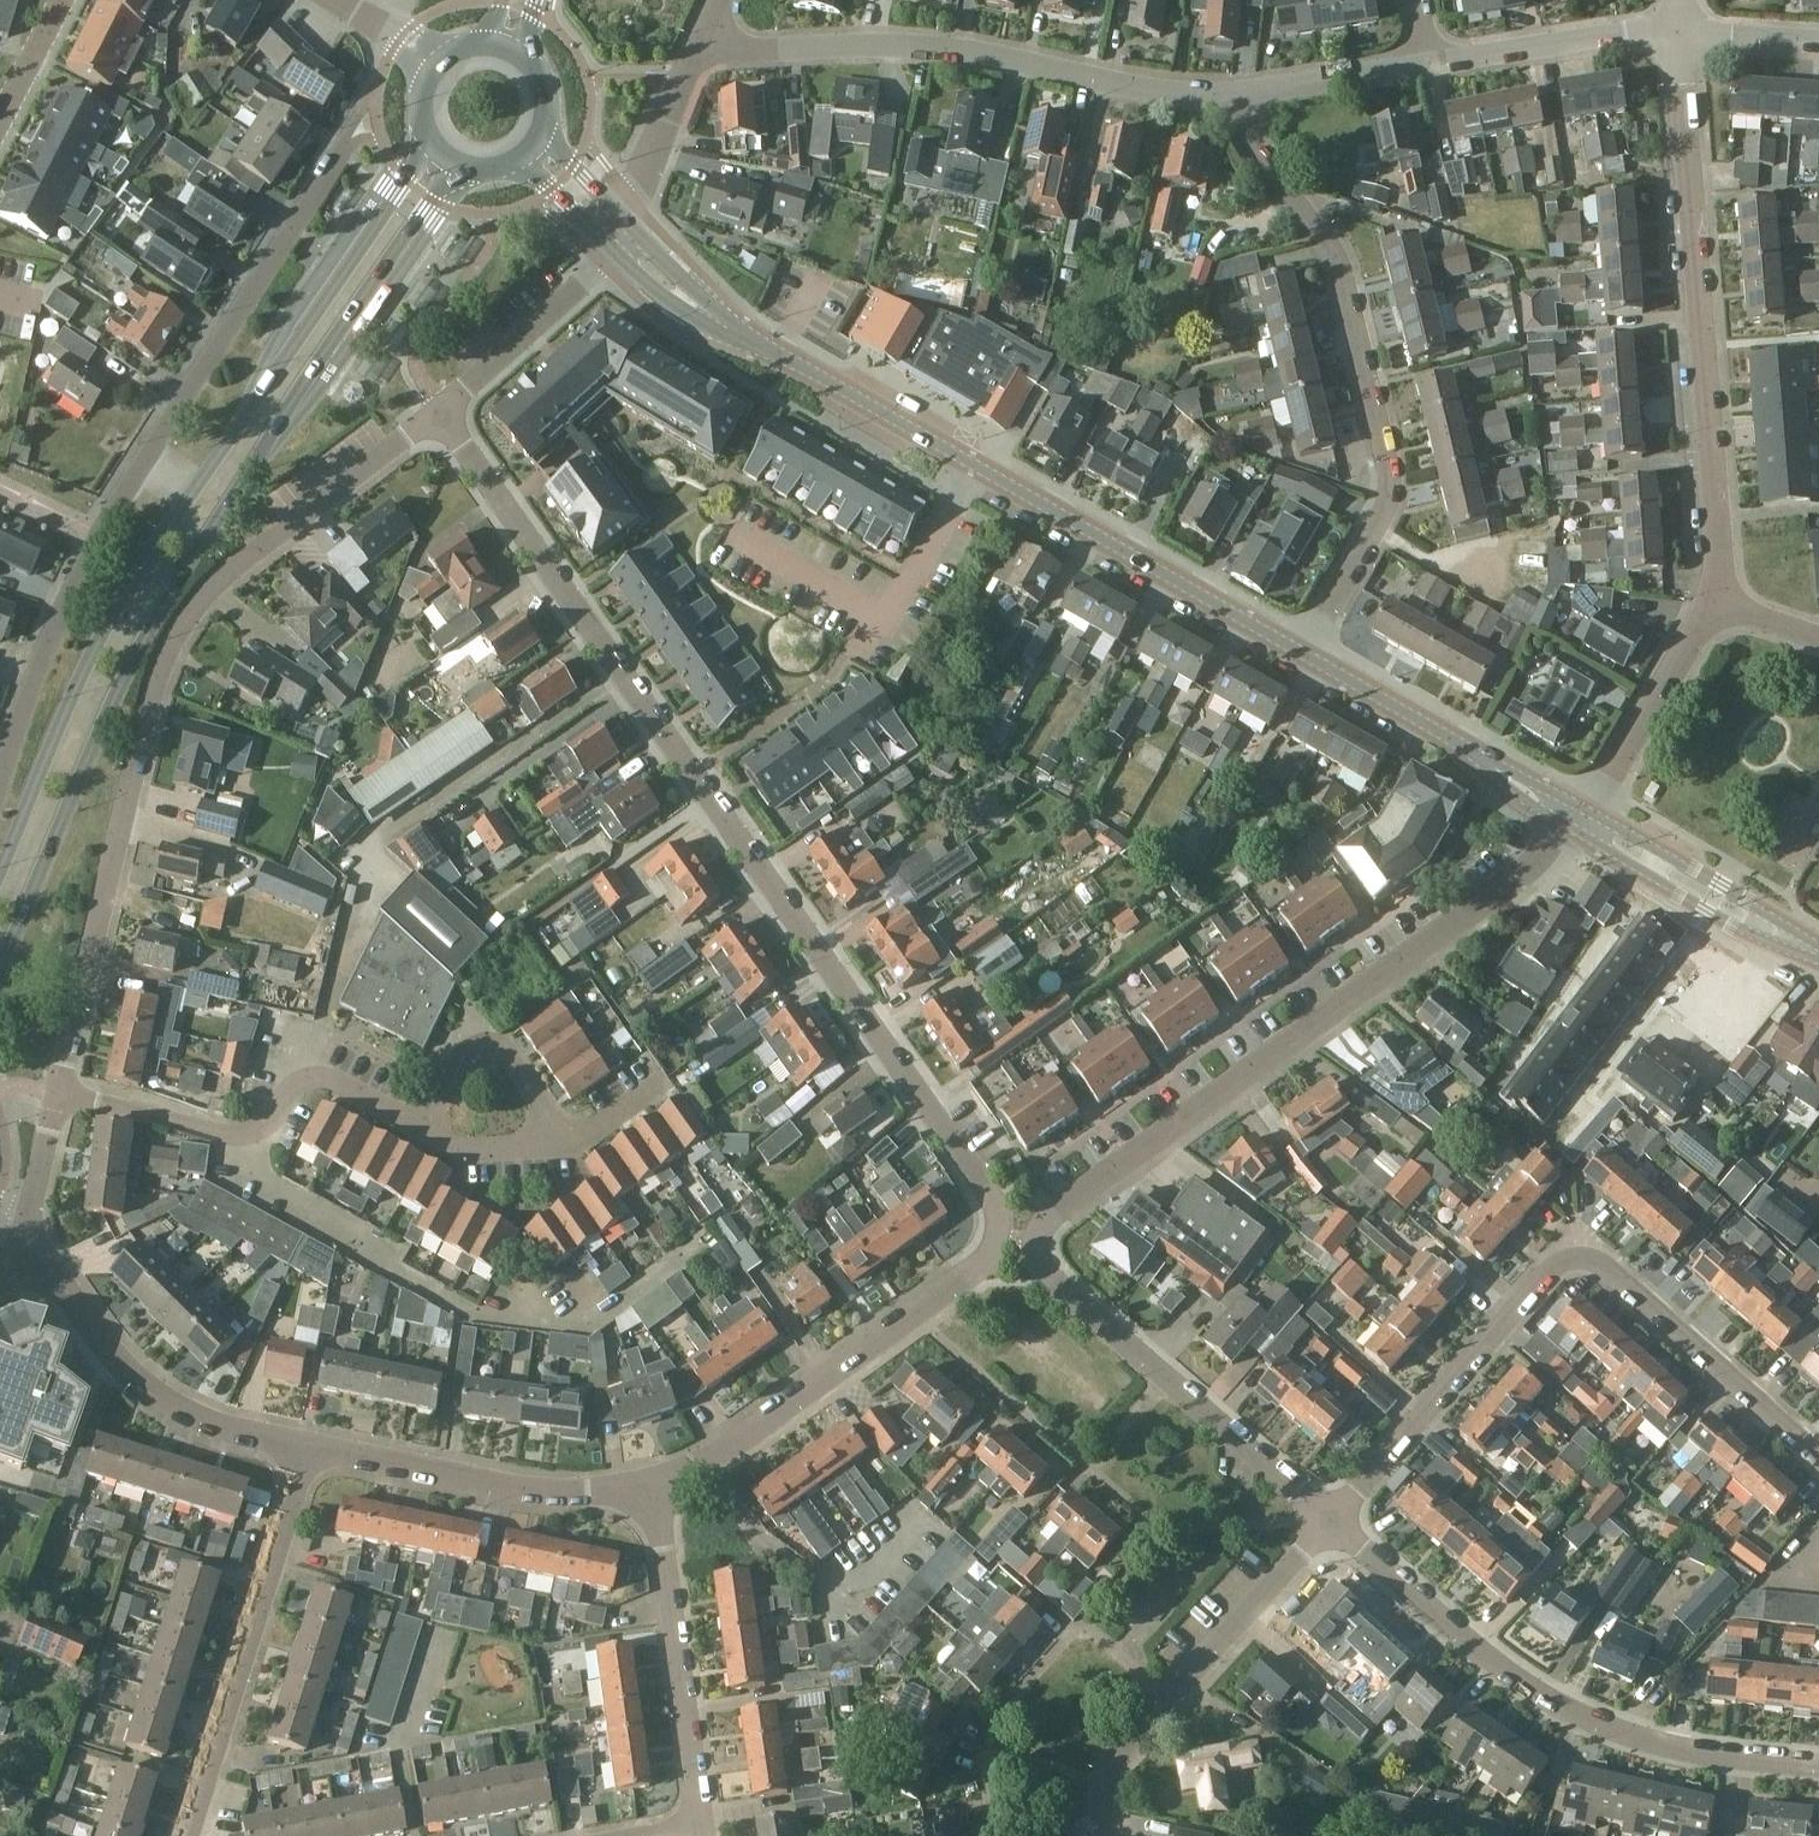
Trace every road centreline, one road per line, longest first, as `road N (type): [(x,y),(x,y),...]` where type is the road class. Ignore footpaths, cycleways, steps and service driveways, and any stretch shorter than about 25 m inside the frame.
road 1 (residential): [(1328,1525),(1042,1271),(1042,1229),(1563,847),(1587,820)]
road 2 (residential): [(999,1236),(990,1196),(437,417)]
road 3 (secondary): [(0,972),(144,640),(234,496),(467,169)]
road 4 (residential): [(59,1092),(156,690),(174,652),(199,608),(228,579),(437,417)]
road 5 (residential): [(1818,1454),(1598,1266),(1569,1266),(1533,1288),(1328,1525)]
road 6 (residential): [(1296,652),(1380,530),(1388,491),(1335,270),(1227,96)]
road 7 (residential): [(1717,608),(1718,507),(1678,34)]
road 8 (residential): [(1818,1766),(1664,1748),(1599,1731),(1480,1658),(1328,1525)]
road 9 (residential): [(699,1241),(587,1325),(482,1317),(255,1184),(242,1167),(239,1136)]
road 10 (residential): [(700,50),(908,46),(999,57),(1168,95),(1227,96)]
road 11 (secondary): [(428,134),(193,494)]
road 12 (residential): [(999,1236),(990,1253),(706,1460),(651,1482)]
road 13 (secondary): [(193,494),(81,675),(0,865)]
road 14 (secondary): [(973,464),(694,296),(632,238)]
road 15 (residential): [(187,1835),(307,1444)]
road 16 (residential): [(1106,1835),(1101,1796),(1116,1761),(1328,1525)]
road 17 (secondary): [(1296,652),(973,464)]
road 18 (residential): [(340,153),(142,462)]
road 19 (residential): [(307,1444),(241,1431),(158,1396),(24,1237)]
road 20 (residential): [(142,462),(73,586),(0,786)]
road 21 (residential): [(651,1482),(551,1493),(307,1444)]
road 22 (residential): [(698,1821),(651,1482)]
road 23 (secondary): [(1587,820),(1296,652)]
road 24 (residential): [(1561,1133),(1665,1007),(1716,1020),(1780,933)]
road 25 (residential): [(437,417),(632,238)]
road 26 (residential): [(1426,67),(1609,37),(1678,34)]
road 27 (residential): [(1587,820),(1717,608)]
road 28 (residential): [(239,1136),(270,1123),(306,1067),(423,1127)]
road 29 (secondary): [(1587,820),(1616,856),(1704,911),(1736,928),(1780,933)]
road 30 (secondary): [(1780,933),(1720,884),(1587,820)]
road 31 (residential): [(541,1130),(541,1103),(508,1054),(491,1045),(463,1057),(423,1127)]
road 32 (residential): [(632,238),(636,187),(700,50)]
road 33 (residential): [(1227,96),(1426,67)]
road 34 (residential): [(875,614),(886,621),(973,464)]
road 35 (residential): [(59,1092),(239,1136)]
road 36 (residential): [(731,534),(875,614)]
road 37 (residential): [(24,1237),(59,1092)]
road 38 (residential): [(541,1130),(583,1135),(665,1080)]
road 39 (residential): [(1678,34),(1818,43)]
road 40 (residential): [(63,0),(0,123)]
road 41 (secondary): [(632,238),(533,152)]
road 42 (secondary): [(533,152),(547,129),(543,78),(502,46)]
road 43 (residential): [(423,1127),(464,1150),(517,1147),(541,1130)]
road 44 (residential): [(329,0),(437,67)]

